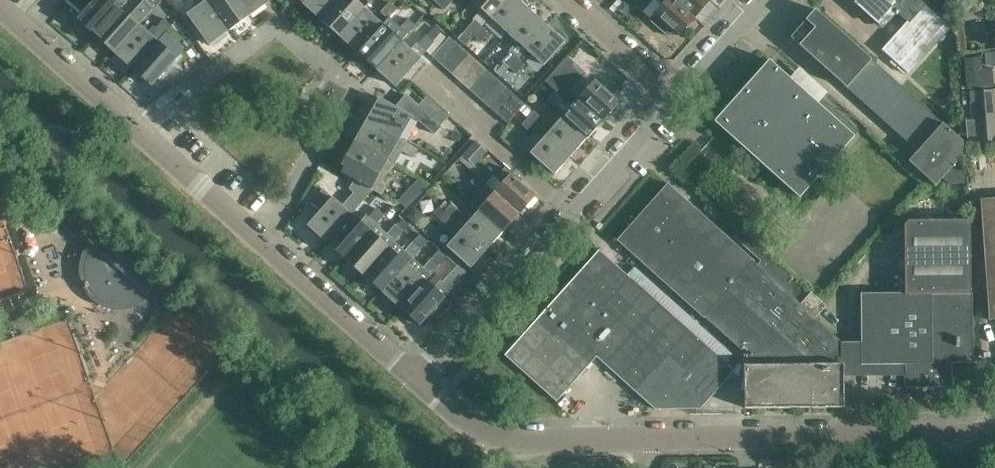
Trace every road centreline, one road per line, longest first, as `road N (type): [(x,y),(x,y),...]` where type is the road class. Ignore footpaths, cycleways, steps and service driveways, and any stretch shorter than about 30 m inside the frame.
road 1 (residential): [(994,436),(530,438),(465,421),(416,384)]
road 2 (residential): [(416,384),(0,10)]
road 3 (residential): [(416,384),(670,94)]
road 4 (residential): [(670,94),(566,0)]
road 5 (residential): [(670,94),(753,0)]

